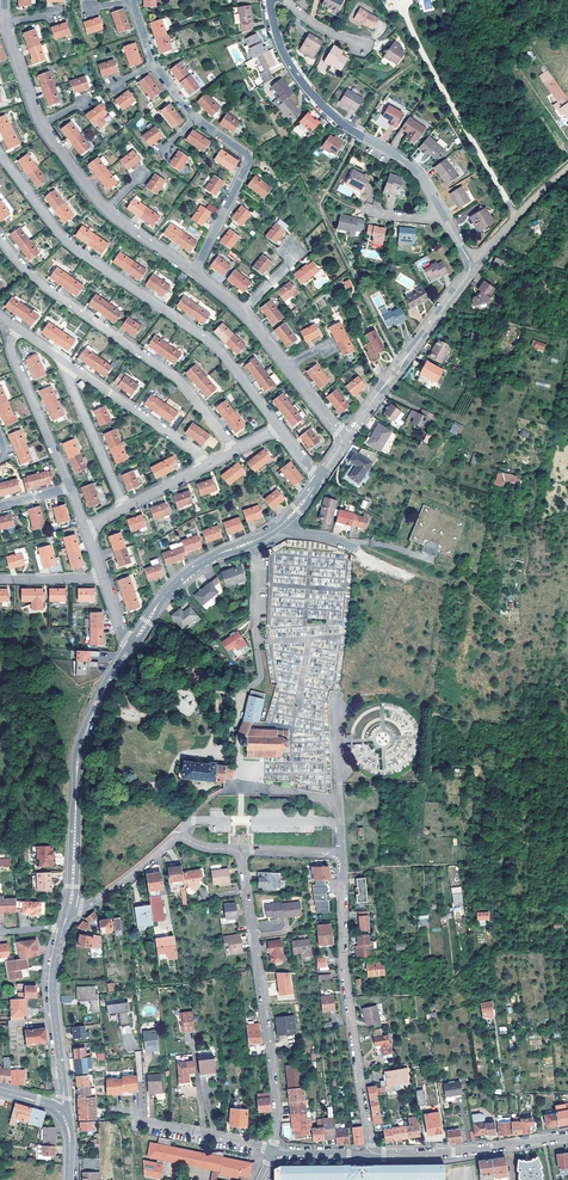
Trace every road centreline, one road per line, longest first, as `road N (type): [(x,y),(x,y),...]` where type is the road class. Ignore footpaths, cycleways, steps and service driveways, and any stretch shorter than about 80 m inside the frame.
road 1 (residential): [(279,429),(208,340),(57,232),(0,155)]
road 2 (residential): [(235,451),(186,387),(40,286),(0,237)]
road 3 (residential): [(373,1155),(344,970),(341,852)]
road 4 (residential): [(241,850),(279,1098),(273,1150)]
road 5 (residential): [(268,0),(281,51),(318,103),(410,167),(442,214)]
road 6 (residential): [(70,909),(81,743),(132,645)]
road 7 (residential): [(342,437),(471,276),(472,264)]
road 8 (residential): [(132,645),(196,566),(283,524)]
road 9 (residential): [(70,909),(89,906),(176,837),(241,850)]
road 10 (residential): [(373,1155),(567,1136)]
road 11 (residential): [(195,117),(248,160),(193,272)]
road 12 (residential): [(59,1112),(53,988),(64,930)]
road 13 (residential): [(64,361),(205,466)]
road 14 (residential): [(19,328),(11,355),(70,487)]
road 15 (residential): [(127,506),(64,361)]
road 16 (residential): [(139,1120),(273,1150)]
road 17 (residential): [(472,264),(567,167)]

